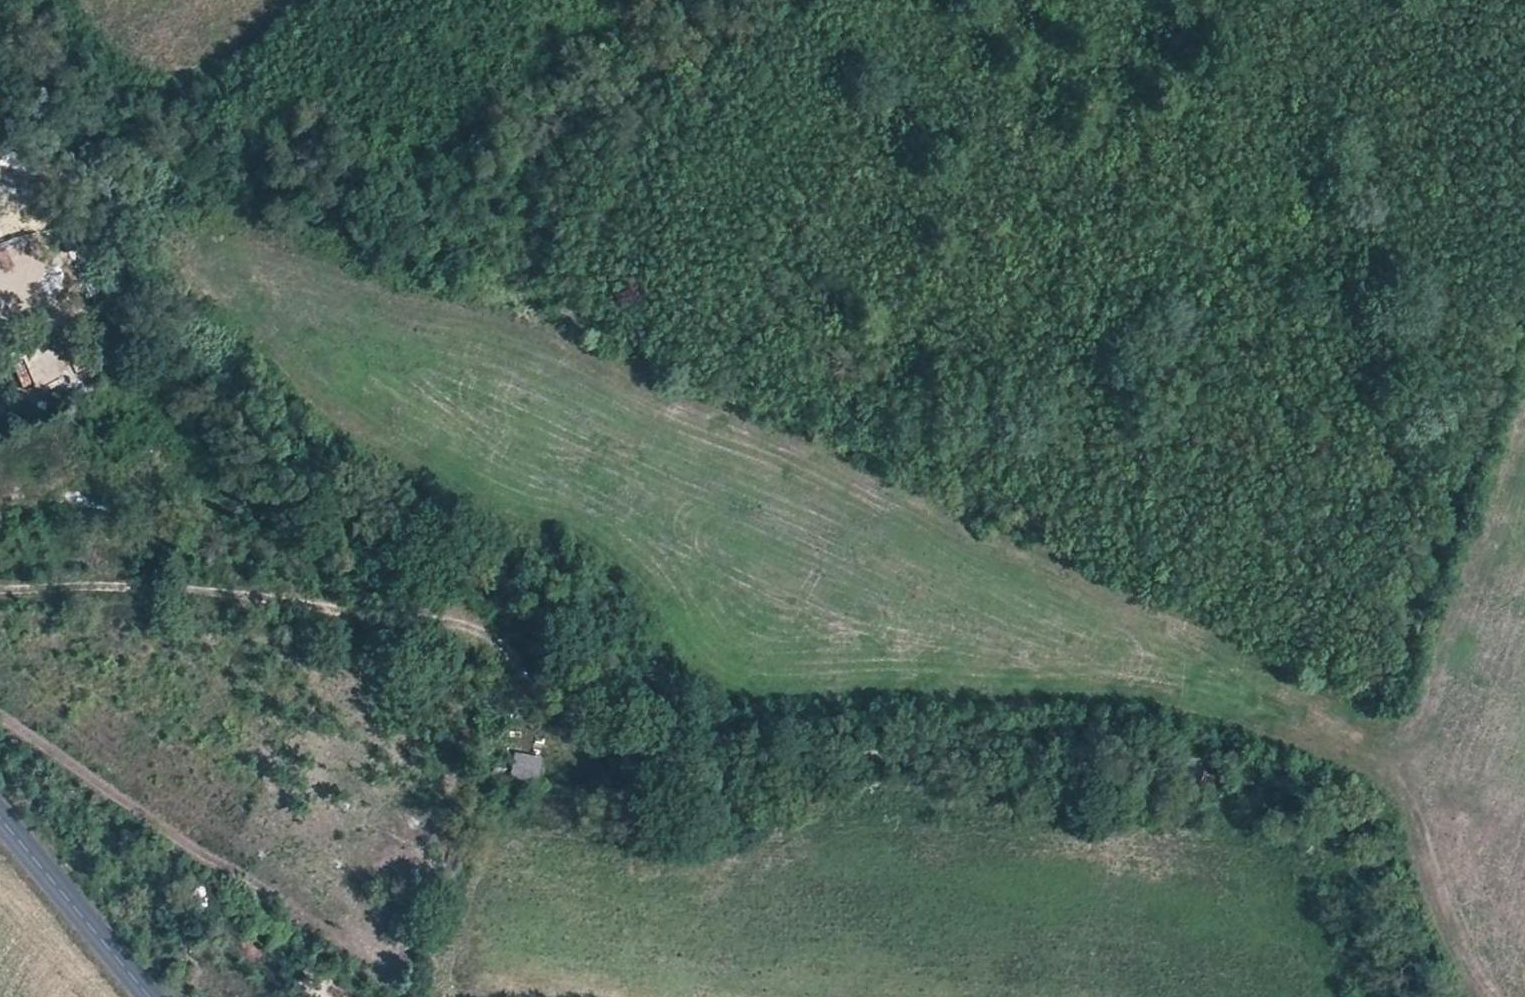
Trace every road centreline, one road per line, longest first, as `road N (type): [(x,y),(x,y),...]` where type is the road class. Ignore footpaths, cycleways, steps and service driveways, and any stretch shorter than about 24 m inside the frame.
road 1 (tertiary): [(144,996),(0,821)]

